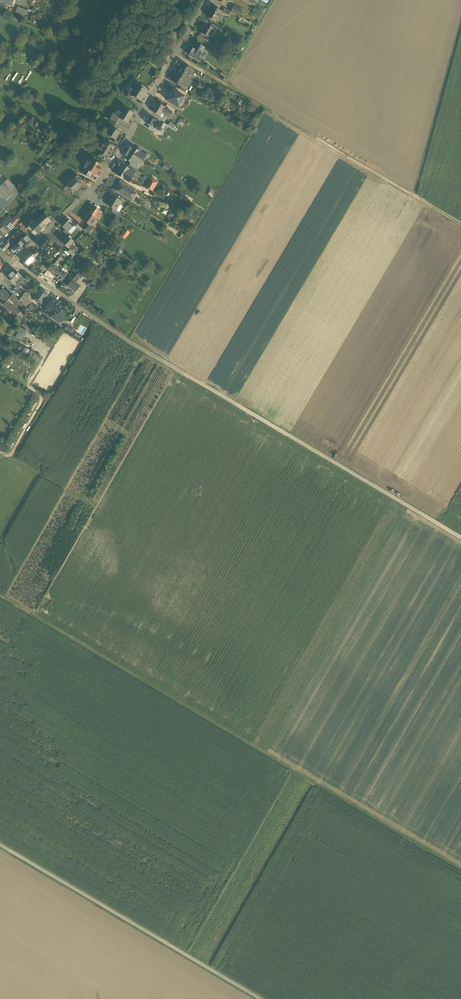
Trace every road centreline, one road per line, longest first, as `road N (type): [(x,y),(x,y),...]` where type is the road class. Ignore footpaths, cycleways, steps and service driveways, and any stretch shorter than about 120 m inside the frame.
road 1 (track): [(460,869),(0,596)]
road 2 (track): [(460,538),(80,308)]
road 3 (track): [(460,224),(171,51),(184,0)]
road 4 (residential): [(206,0),(104,178),(13,263)]
road 5 (track): [(259,998),(0,845)]
road 6 (track): [(414,196),(460,24)]

